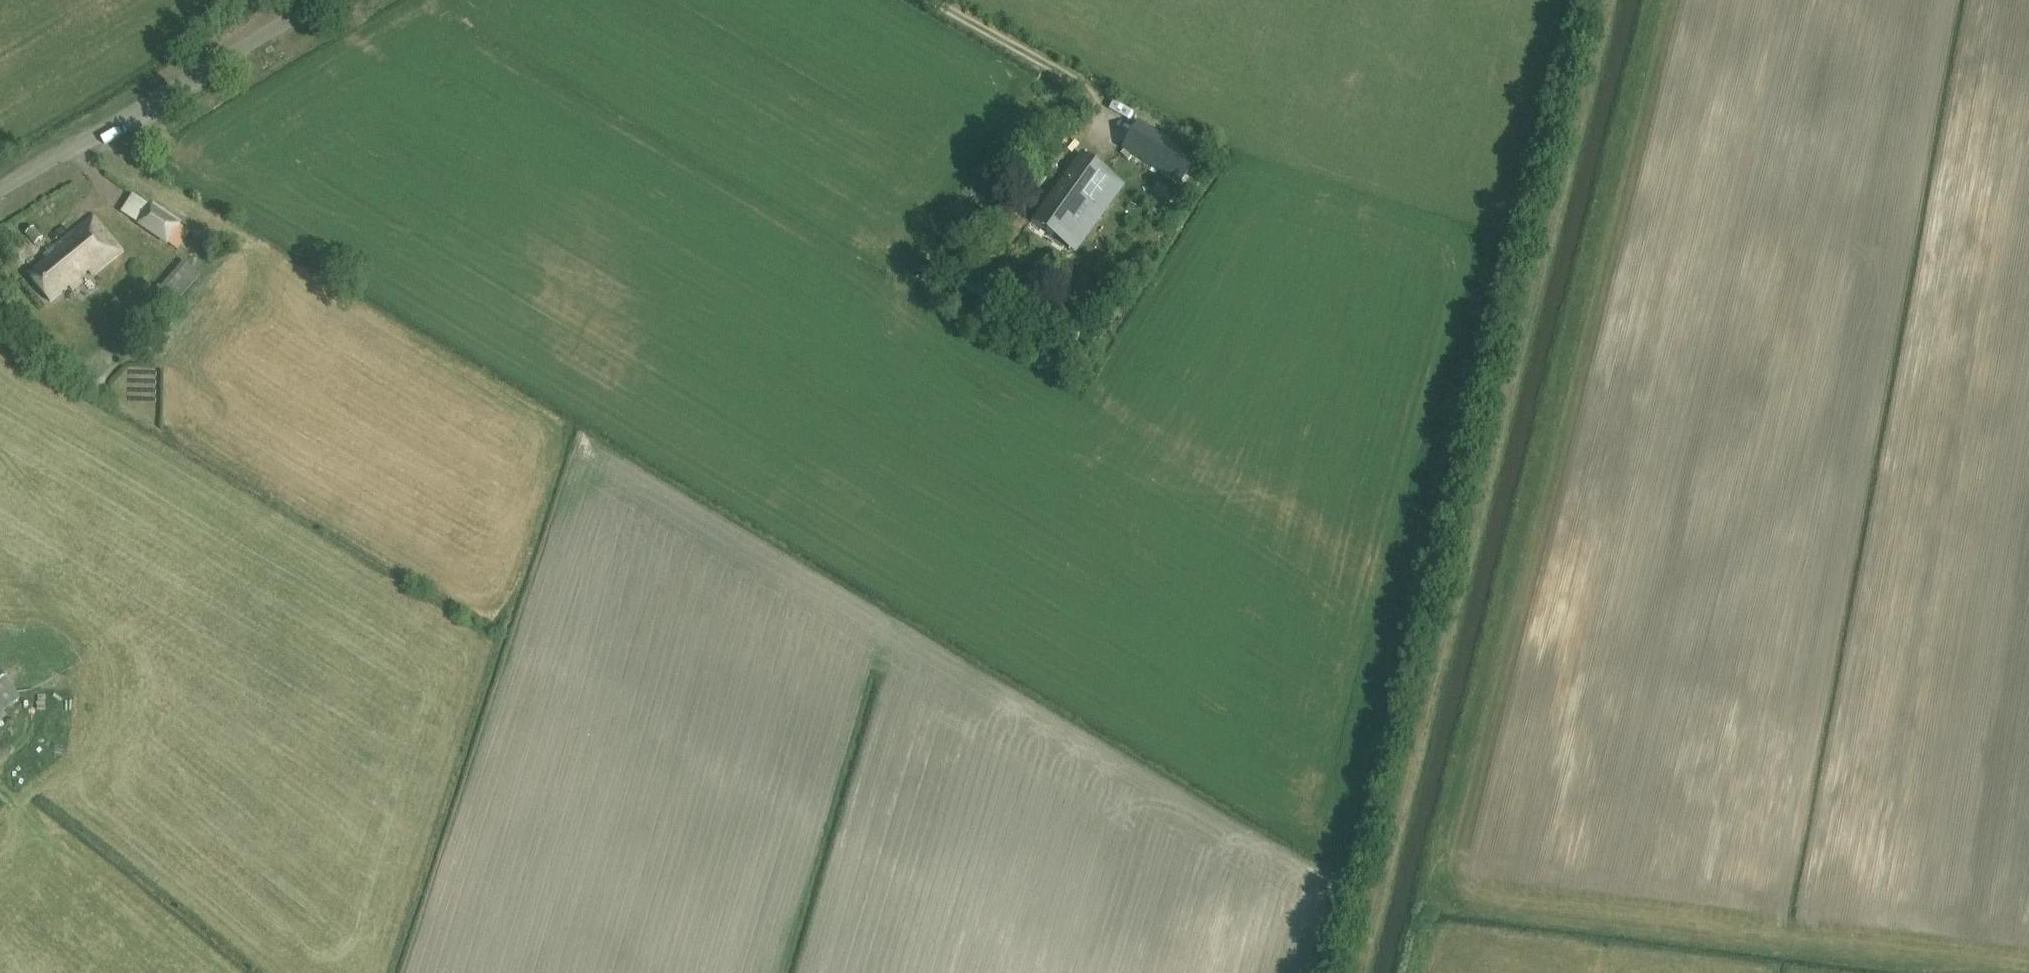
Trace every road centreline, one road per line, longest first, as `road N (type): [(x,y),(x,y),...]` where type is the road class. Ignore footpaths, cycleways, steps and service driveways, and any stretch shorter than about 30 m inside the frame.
road 1 (unclassified): [(0,193),(328,0)]
road 2 (track): [(935,0),(1100,93)]

